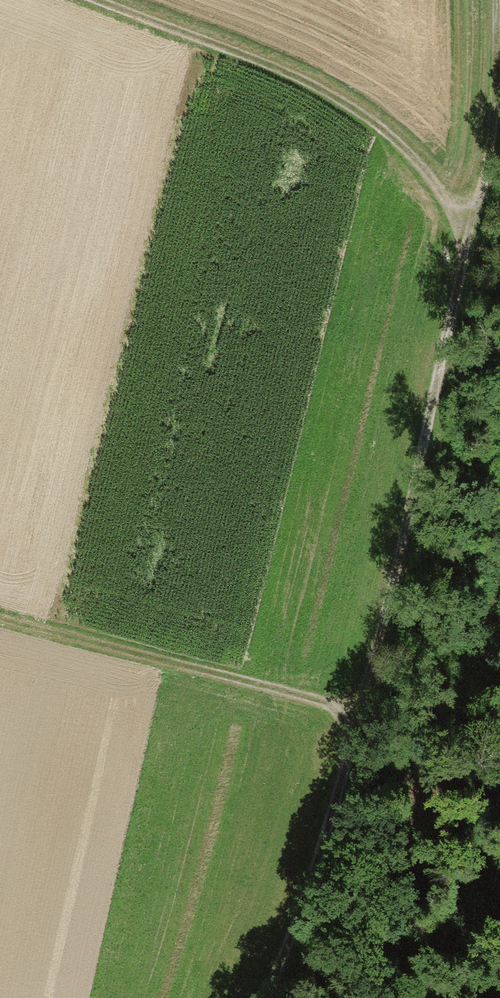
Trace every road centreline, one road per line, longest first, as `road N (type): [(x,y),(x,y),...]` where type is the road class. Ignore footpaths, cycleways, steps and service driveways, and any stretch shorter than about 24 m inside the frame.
road 1 (track): [(262,997),(326,836),(395,568),(490,164),(498,0)]
road 2 (track): [(472,225),(386,132),(328,93),(100,0)]
road 3 (track): [(0,619),(358,712)]

